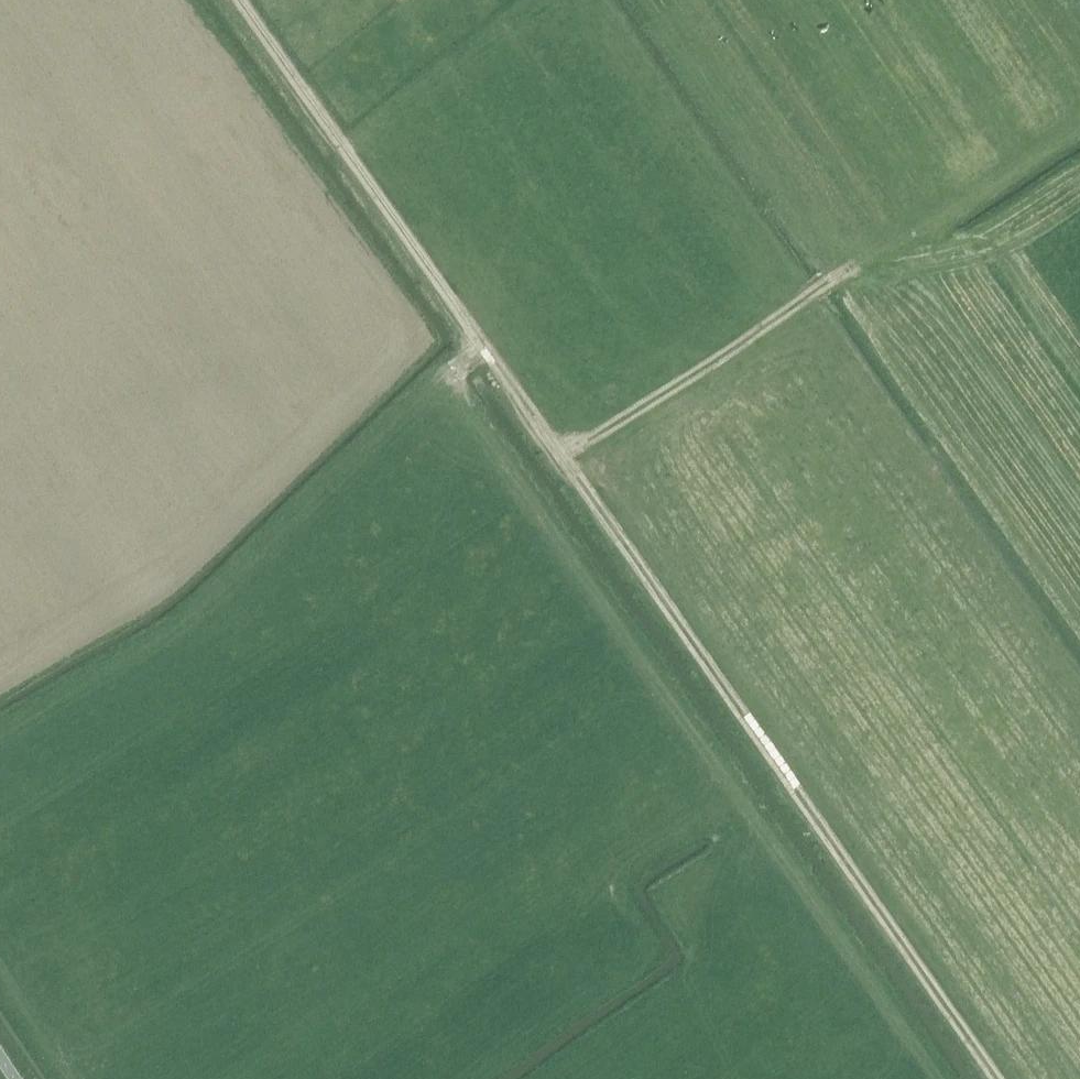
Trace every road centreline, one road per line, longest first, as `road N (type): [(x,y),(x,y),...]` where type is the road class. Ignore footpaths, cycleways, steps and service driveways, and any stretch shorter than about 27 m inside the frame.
road 1 (track): [(997,1078),(241,0)]
road 2 (track): [(560,452),(729,353),(857,265)]

